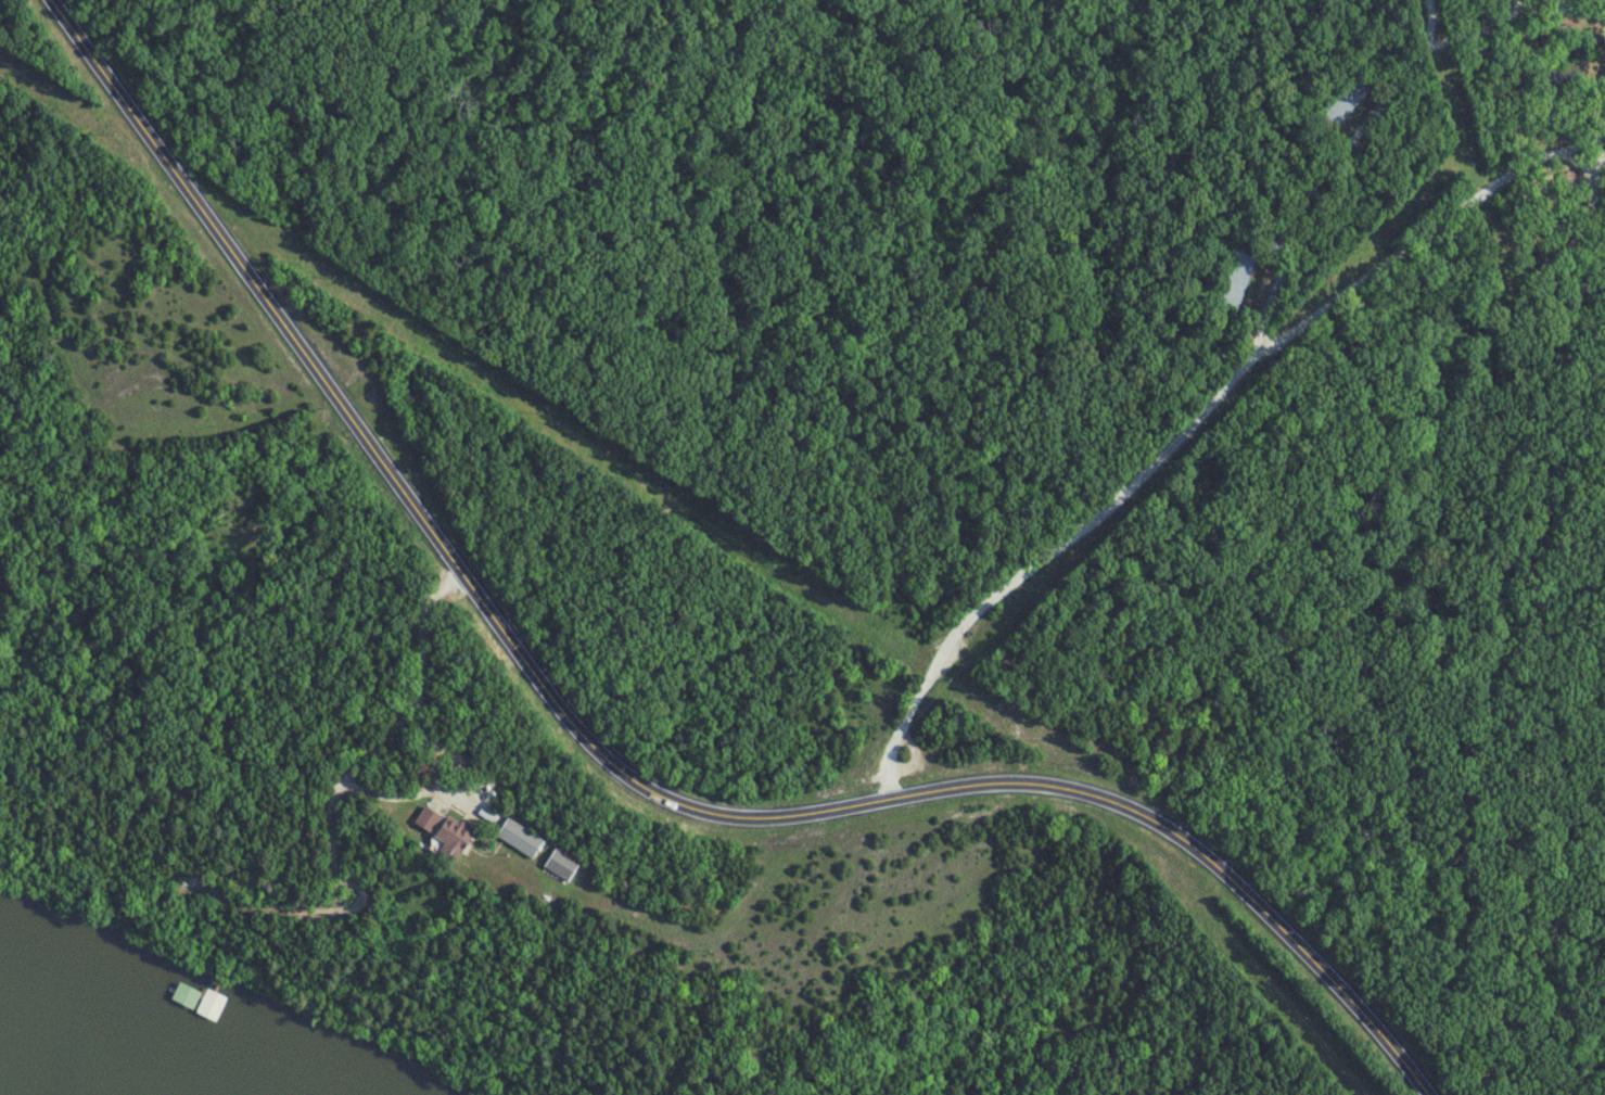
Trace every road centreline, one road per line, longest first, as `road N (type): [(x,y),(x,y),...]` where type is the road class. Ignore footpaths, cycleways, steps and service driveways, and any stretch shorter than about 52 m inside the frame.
road 1 (secondary): [(1428,1094),(1347,992),(1235,882),(1120,800),(984,786),(746,823),(629,784),(556,705),(46,0)]
road 2 (residential): [(890,803),(888,756),(899,730),(967,621),(1056,557),(1163,462),(1235,382),(1258,354),(1251,318),(1271,269),(1324,228),(1409,92),(1448,80),(1486,44),(1496,0)]
road 3 (residential): [(1258,354),(1500,180),(1565,107)]
road 4 (residential): [(1263,281),(1200,0)]
road 5 (residential): [(1565,107),(1584,126),(1593,156),(1589,256),(1604,292)]

